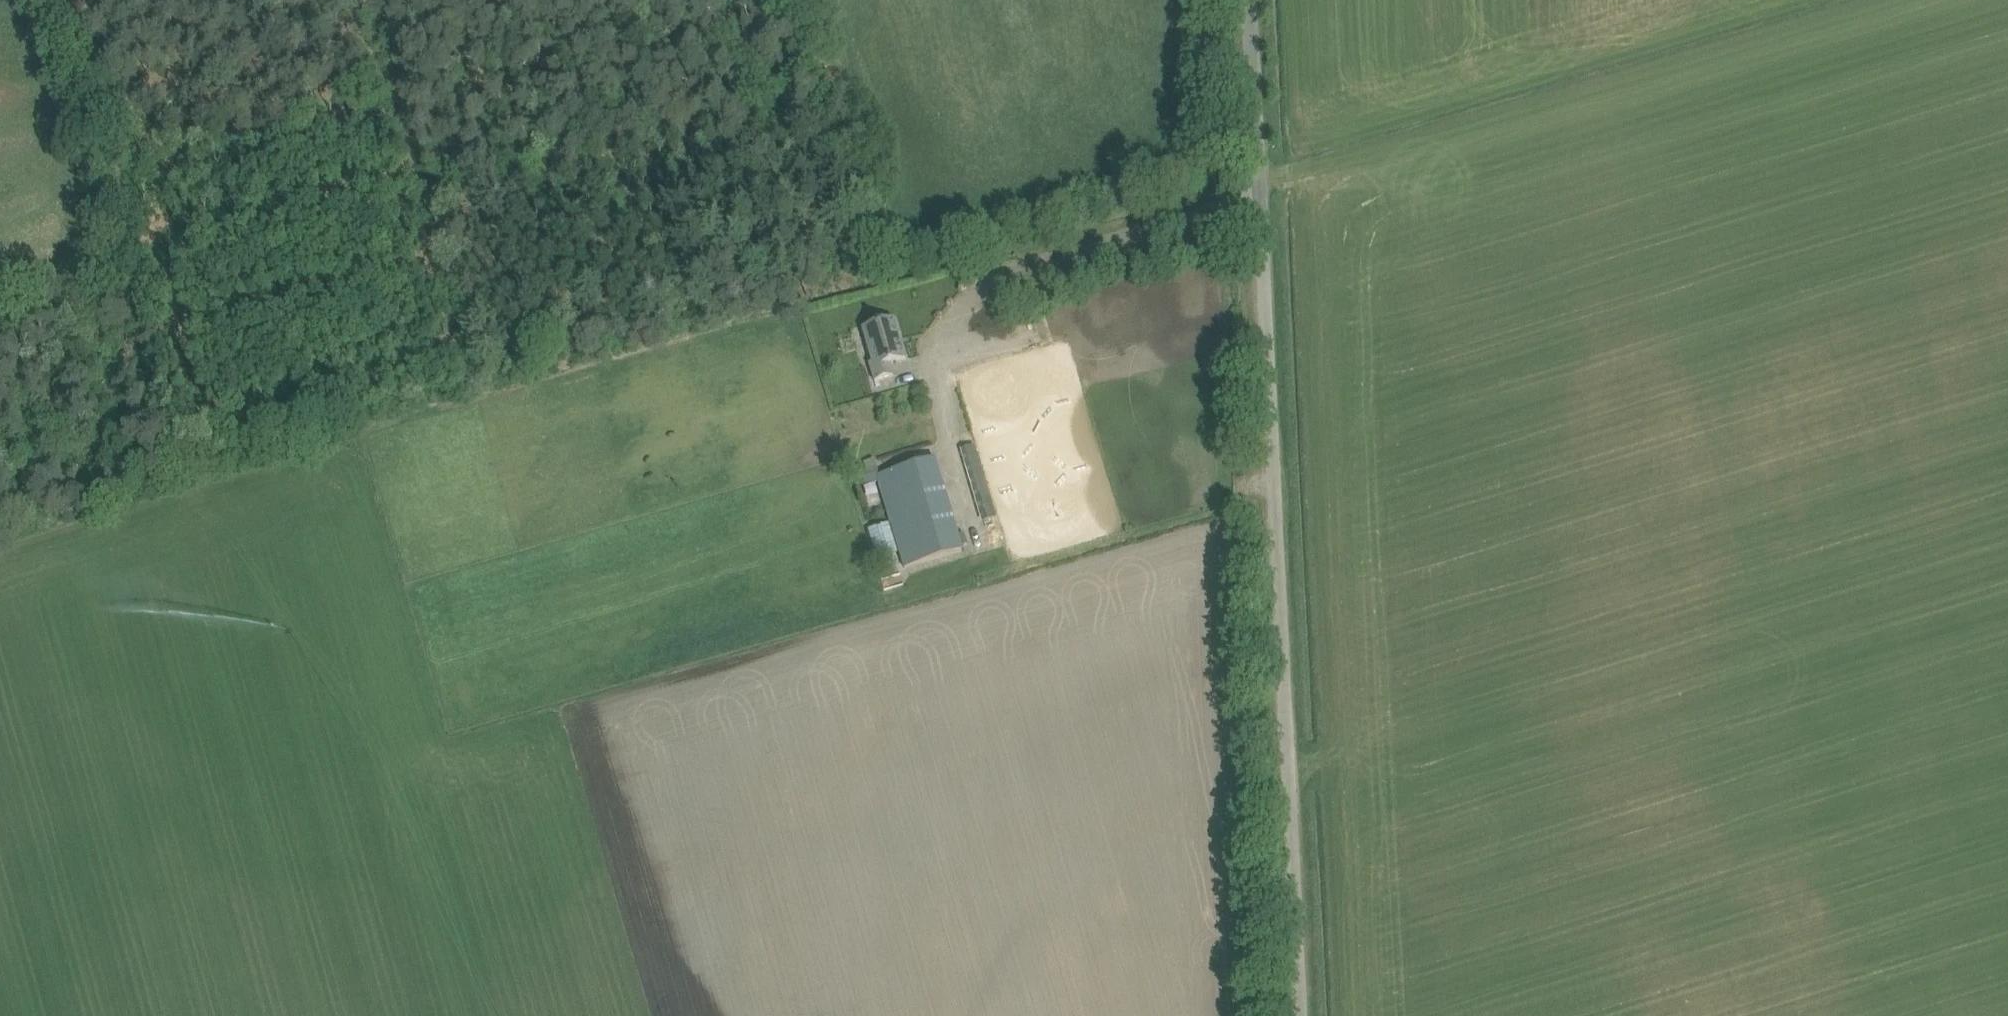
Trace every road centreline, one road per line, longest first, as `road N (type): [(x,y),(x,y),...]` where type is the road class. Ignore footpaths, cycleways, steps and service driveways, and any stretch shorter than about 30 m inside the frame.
road 1 (unclassified): [(1301,1015),(1250,0)]

